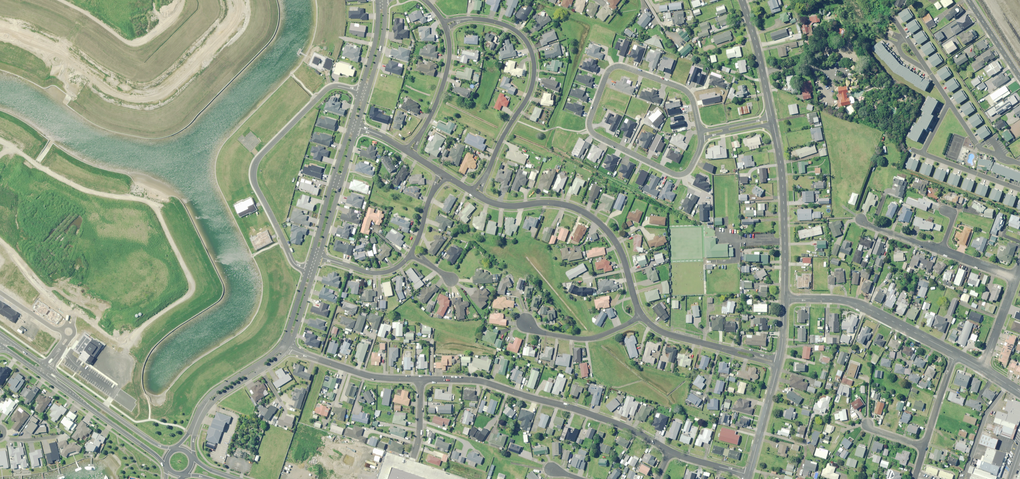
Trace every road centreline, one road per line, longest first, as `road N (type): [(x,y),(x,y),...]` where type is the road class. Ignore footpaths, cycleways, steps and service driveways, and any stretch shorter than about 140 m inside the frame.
road 1 (residential): [(700,134),(689,170),(678,175),(597,136),(589,125),(615,67),(680,87),(693,103)]
road 2 (residential): [(420,379),(488,383),(626,427),(669,452)]
road 3 (residential): [(444,25),(474,19),(510,27),(529,45),(534,64),(529,94),(475,193)]
road 4 (residential): [(642,315),(618,247),(590,216),(546,202),(501,205),(475,193)]
road 5 (residential): [(276,227),(252,182),(256,162),(329,88),(360,92)]
road 6 (residential): [(784,298),(853,303),(955,354)]
road 7 (tertiary): [(784,298),(782,177),(772,120)]
road 8 (secondary): [(167,465),(42,374)]
road 9 (secondary): [(47,367),(174,449)]
road 10 (residential): [(778,363),(669,334),(642,315)]
road 11 (residential): [(444,25),(446,73),(409,153)]
road 12 (residential): [(289,347),(371,376),(420,379)]
road 13 (residential): [(357,127),(318,257)]
road 14 (residential): [(312,255),(350,125)]
road 15 (tertiary): [(772,120),(742,0)]
road 16 (residential): [(526,324),(581,339),(642,315)]

